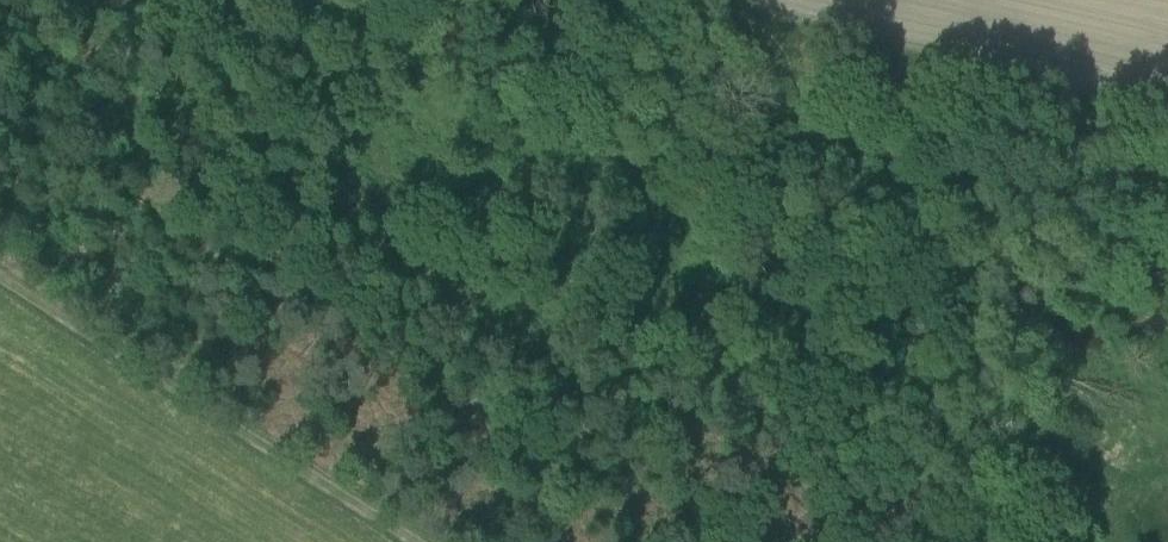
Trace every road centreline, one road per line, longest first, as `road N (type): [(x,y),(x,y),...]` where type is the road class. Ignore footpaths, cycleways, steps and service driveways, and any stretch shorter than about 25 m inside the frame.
road 1 (track): [(0,277),(423,541)]

